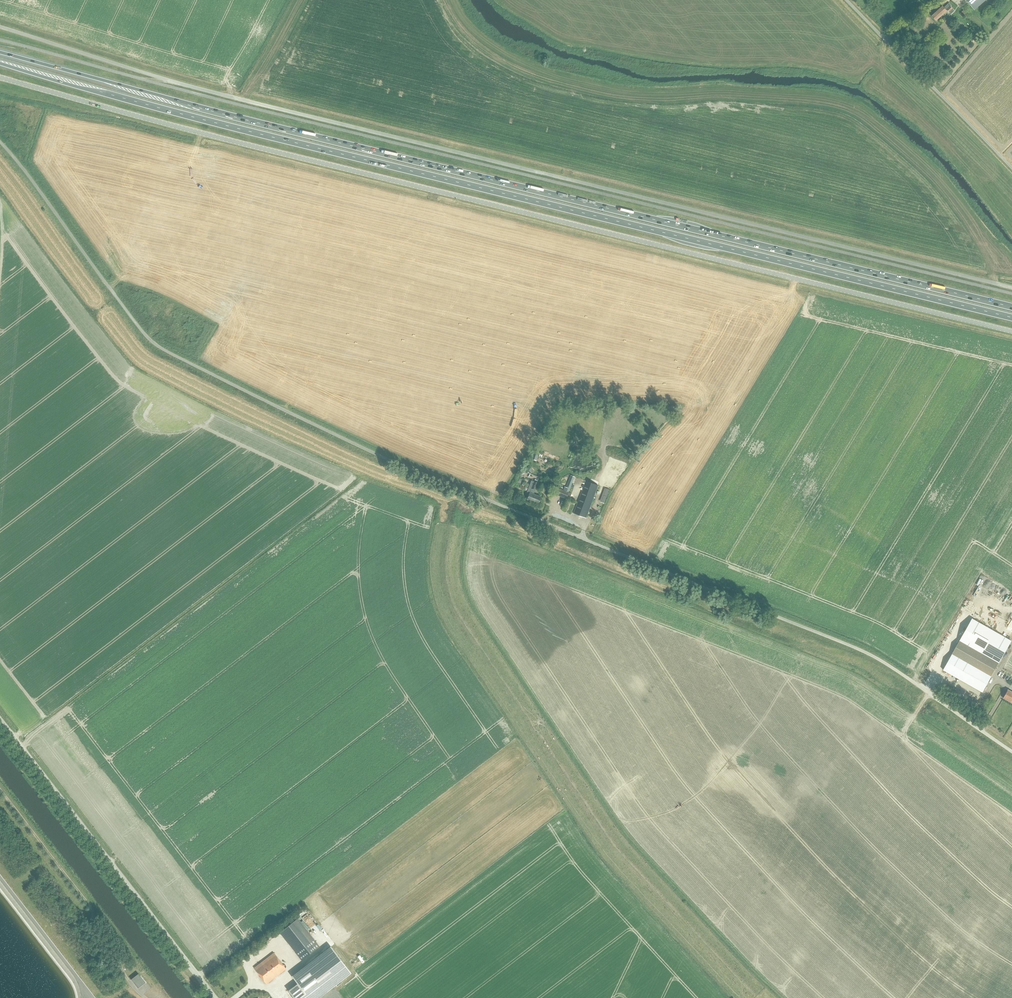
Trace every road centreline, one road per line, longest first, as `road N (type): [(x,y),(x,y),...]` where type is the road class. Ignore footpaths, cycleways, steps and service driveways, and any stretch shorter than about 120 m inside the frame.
road 1 (unclassified): [(1011,751),(879,660),(361,449),(171,355),(145,335),(0,141)]
road 2 (unclassified): [(1011,287),(335,121),(0,28)]
road 3 (unclassified): [(0,77),(343,171),(1011,334)]
road 4 (trunk): [(0,63),(1011,320)]
road 5 (trunk): [(1011,307),(0,53)]
road 6 (unclassified): [(215,997),(0,720)]
road 7 (unclassified): [(847,0),(1011,168)]

